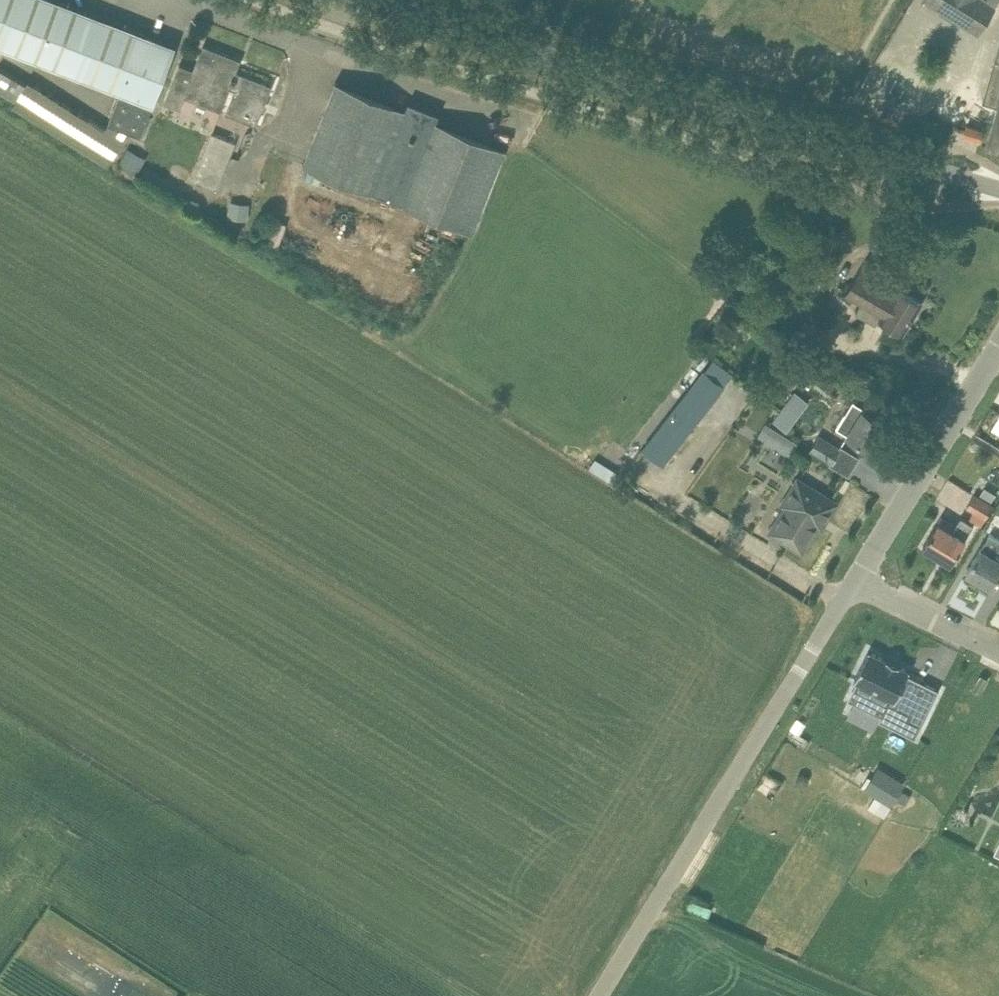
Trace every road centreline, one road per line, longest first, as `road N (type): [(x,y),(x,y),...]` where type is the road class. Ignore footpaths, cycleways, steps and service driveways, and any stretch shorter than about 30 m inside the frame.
road 1 (tertiary): [(998,189),(347,0)]
road 2 (unclassified): [(600,995),(858,580)]
road 3 (unclassified): [(858,580),(998,352)]
road 4 (residential): [(998,651),(858,580)]

